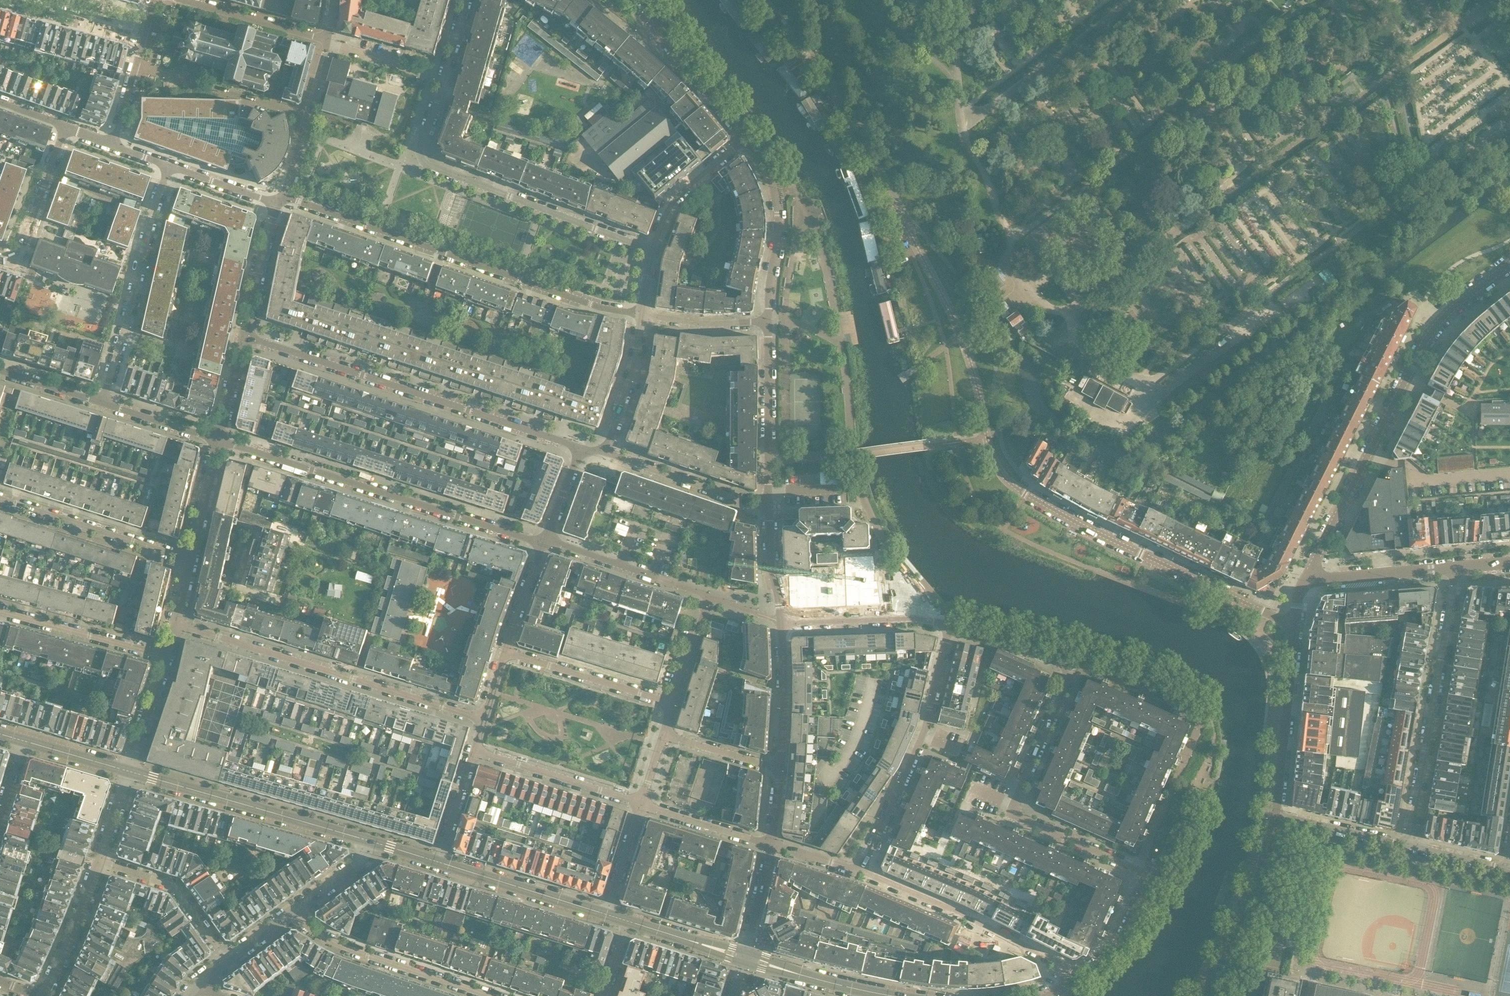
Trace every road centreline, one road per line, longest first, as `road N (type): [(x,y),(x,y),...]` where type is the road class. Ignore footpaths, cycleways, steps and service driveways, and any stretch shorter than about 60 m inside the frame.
road 1 (residential): [(1079,973),(1118,944),(1147,880),(1019,817),(1015,805),(1074,668),(1014,640),(948,624)]
road 2 (residential): [(759,0),(829,85),(948,308),(988,440)]
road 3 (residential): [(652,249),(420,158),(466,0)]
road 4 (residential): [(276,204),(296,200),(603,308),(642,313)]
road 5 (residential): [(1305,582),(1426,339),(1509,264)]
road 6 (residential): [(1293,625),(1025,494),(1002,475),(988,440)]
road 7 (residential): [(580,449),(244,336)]
road 8 (residential): [(218,440),(544,541)]
road 9 (residential): [(484,719),(176,624)]
road 10 (residential): [(1408,845),(1456,568)]
road 11 (residential): [(948,624),(923,735),(862,872)]
road 12 (tertiary): [(130,771),(372,841)]
road 13 (residential): [(100,401),(169,166)]
road 14 (residential): [(1079,973),(862,872)]
road 15 (residential): [(502,995),(340,943),(294,910)]
road 16 (residential): [(0,499),(190,559)]
road 17 (residential): [(1203,995),(1258,885),(1274,813)]
road 18 (residential): [(746,138),(767,169),(778,212),(768,322)]
road 19 (residential): [(1274,813),(1293,625)]
road 20 (residential): [(768,322),(768,508)]
road 21 (tertiary): [(438,862),(607,914)]
road 22 (residential): [(504,651),(673,703)]
road 23 (residential): [(642,803),(476,749)]
road 24 (residential): [(167,657),(0,610)]
road 25 (residential): [(768,508),(606,452)]
road 26 (residential): [(646,0),(667,40),(746,138)]
road 27 (residential): [(228,959),(171,885),(99,860)]
road 28 (residential): [(781,621),(903,615),(948,624)]
road 29 (residential): [(0,260),(14,263),(21,254),(66,127)]
road 30 (residential): [(1305,582),(1456,568)]
road 31 (residential): [(182,0),(327,41)]
road 32 (residential): [(652,249),(671,203),(746,138)]
road 33 (residential): [(781,621),(779,769)]
road 34 (residential): [(44,995),(99,860)]
road 35 (residential): [(606,452),(642,313)]
road 36 (residential): [(1274,813),(1408,845)]
road 37 (residential): [(244,336),(276,204)]
road 38 (residential): [(771,845),(642,803)]
road 39 (residential): [(768,322),(642,313)]
road 40 (residential): [(218,440),(100,401)]
road 41 (residential): [(190,559),(218,440)]
road 42 (residential): [(130,771),(167,657)]

